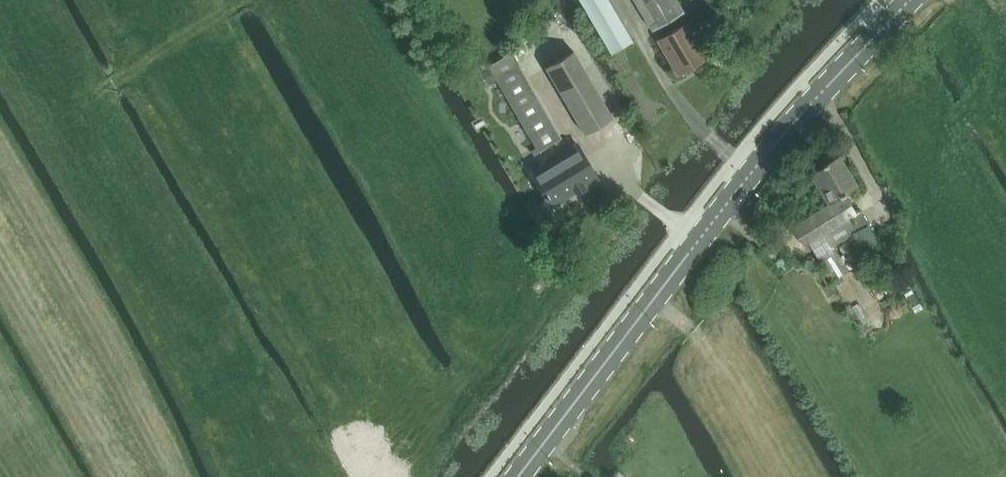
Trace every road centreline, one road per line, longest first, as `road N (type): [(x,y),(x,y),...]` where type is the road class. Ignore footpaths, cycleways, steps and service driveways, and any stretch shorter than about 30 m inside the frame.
road 1 (primary): [(518,476),(751,172),(909,0)]

